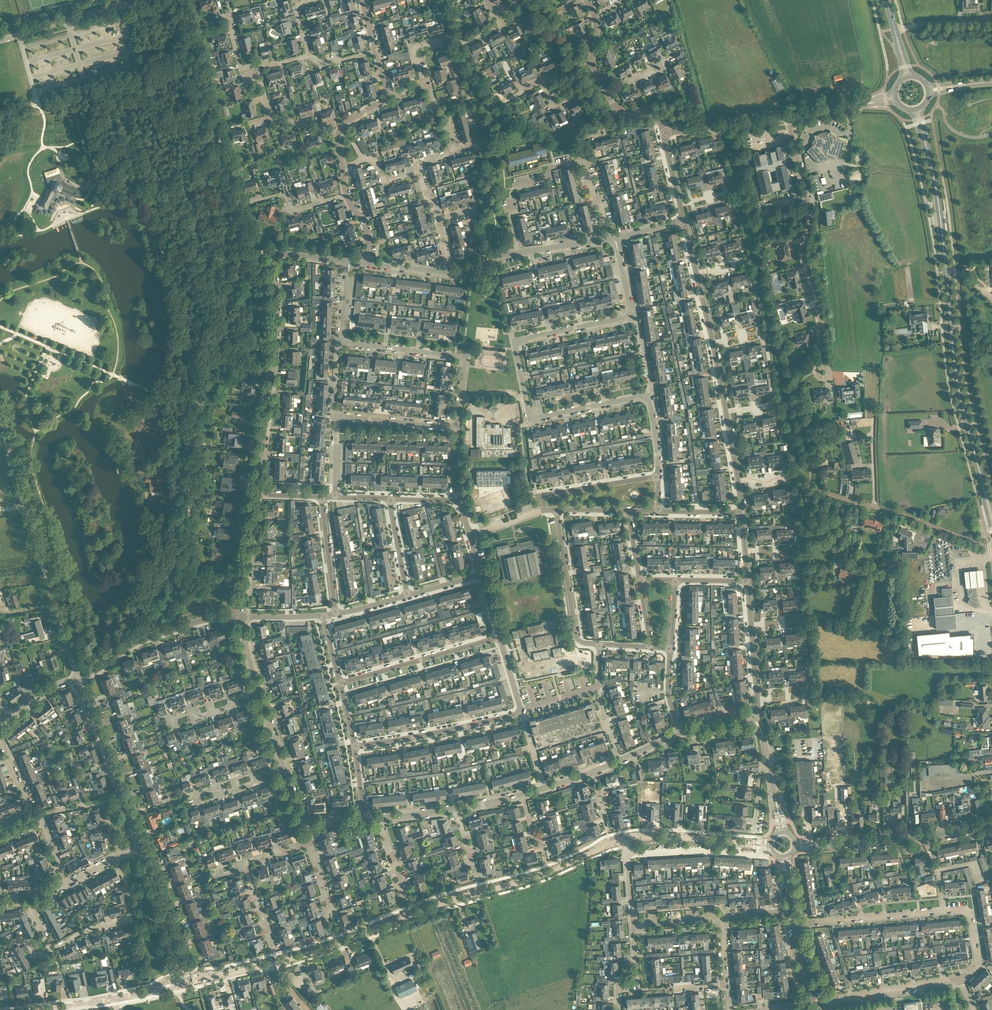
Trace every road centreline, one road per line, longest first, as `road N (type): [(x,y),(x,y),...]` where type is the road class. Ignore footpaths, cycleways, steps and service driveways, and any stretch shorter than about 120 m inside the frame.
road 1 (residential): [(658,477),(650,396),(531,421),(515,341),(632,314),(615,238)]
road 2 (tertiary): [(188,983),(314,953),(625,841)]
road 3 (residential): [(335,415),(453,426),(466,360),(343,343)]
road 4 (residential): [(825,365),(818,295),(804,260),(810,207),(788,118)]
road 5 (unclassified): [(77,680),(0,445)]
road 6 (unclassified): [(254,497),(273,256)]
road 7 (tertiary): [(985,492),(959,389),(947,269)]
road 8 (unclassified): [(139,850),(77,680)]
road 9 (unclassified): [(77,680),(152,636),(210,618),(242,618)]
road 10 (residential): [(826,492),(991,549)]
road 11 (residential): [(355,746),(520,713)]
road 12 (residential): [(340,680),(499,637)]
road 13 (residential): [(599,645),(576,638),(557,510)]
road 14 (unclassified): [(0,40),(148,0)]
road 15 (residential): [(796,926),(942,913)]
road 16 (residential): [(431,84),(413,46),(453,35),(467,41),(496,27),(497,13)]
road 17 (unclassified): [(188,983),(158,883),(139,850)]
road 18 (residential): [(824,1003),(960,979)]
road 19 (residential): [(546,510),(542,495),(658,477)]
road 20 (residential): [(627,855),(748,854),(749,845)]
road 21 (tertiary): [(947,269),(925,142)]
road 22 (unclassified): [(663,133),(788,118)]
road 23 (tertiary): [(625,841),(749,845)]
road 24 (unclassified): [(242,618),(254,497)]

